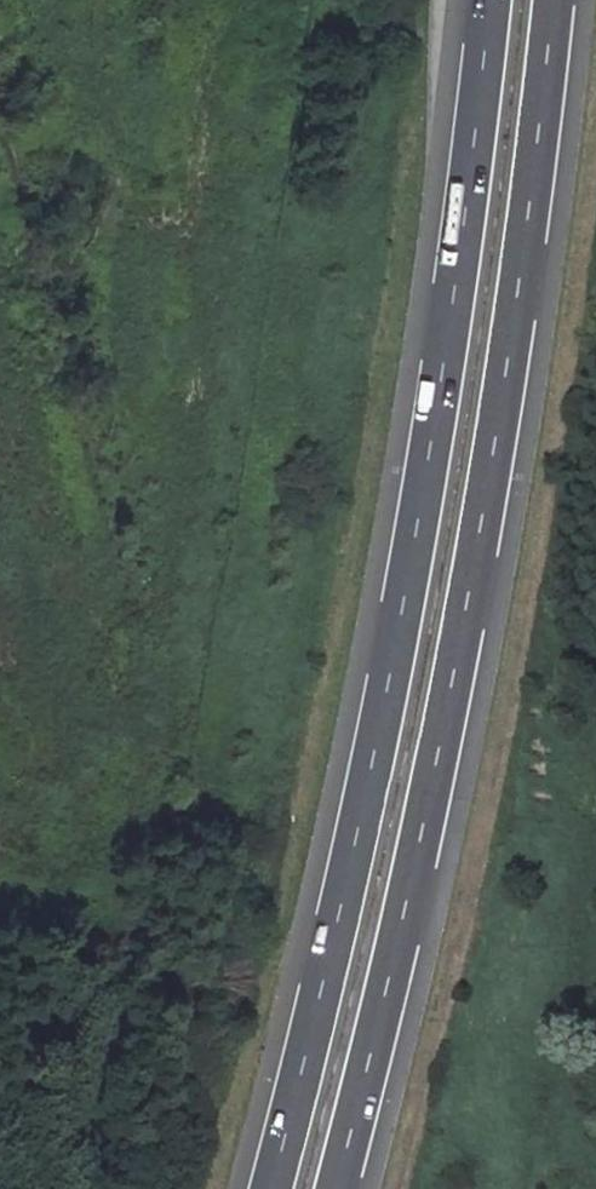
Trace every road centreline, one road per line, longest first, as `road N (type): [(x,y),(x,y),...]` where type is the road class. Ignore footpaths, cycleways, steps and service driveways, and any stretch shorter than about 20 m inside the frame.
road 1 (motorway): [(336,1188),(432,799),(491,476),(553,0)]
road 2 (motorway): [(489,0),(429,473),(370,782),(272,1188)]

